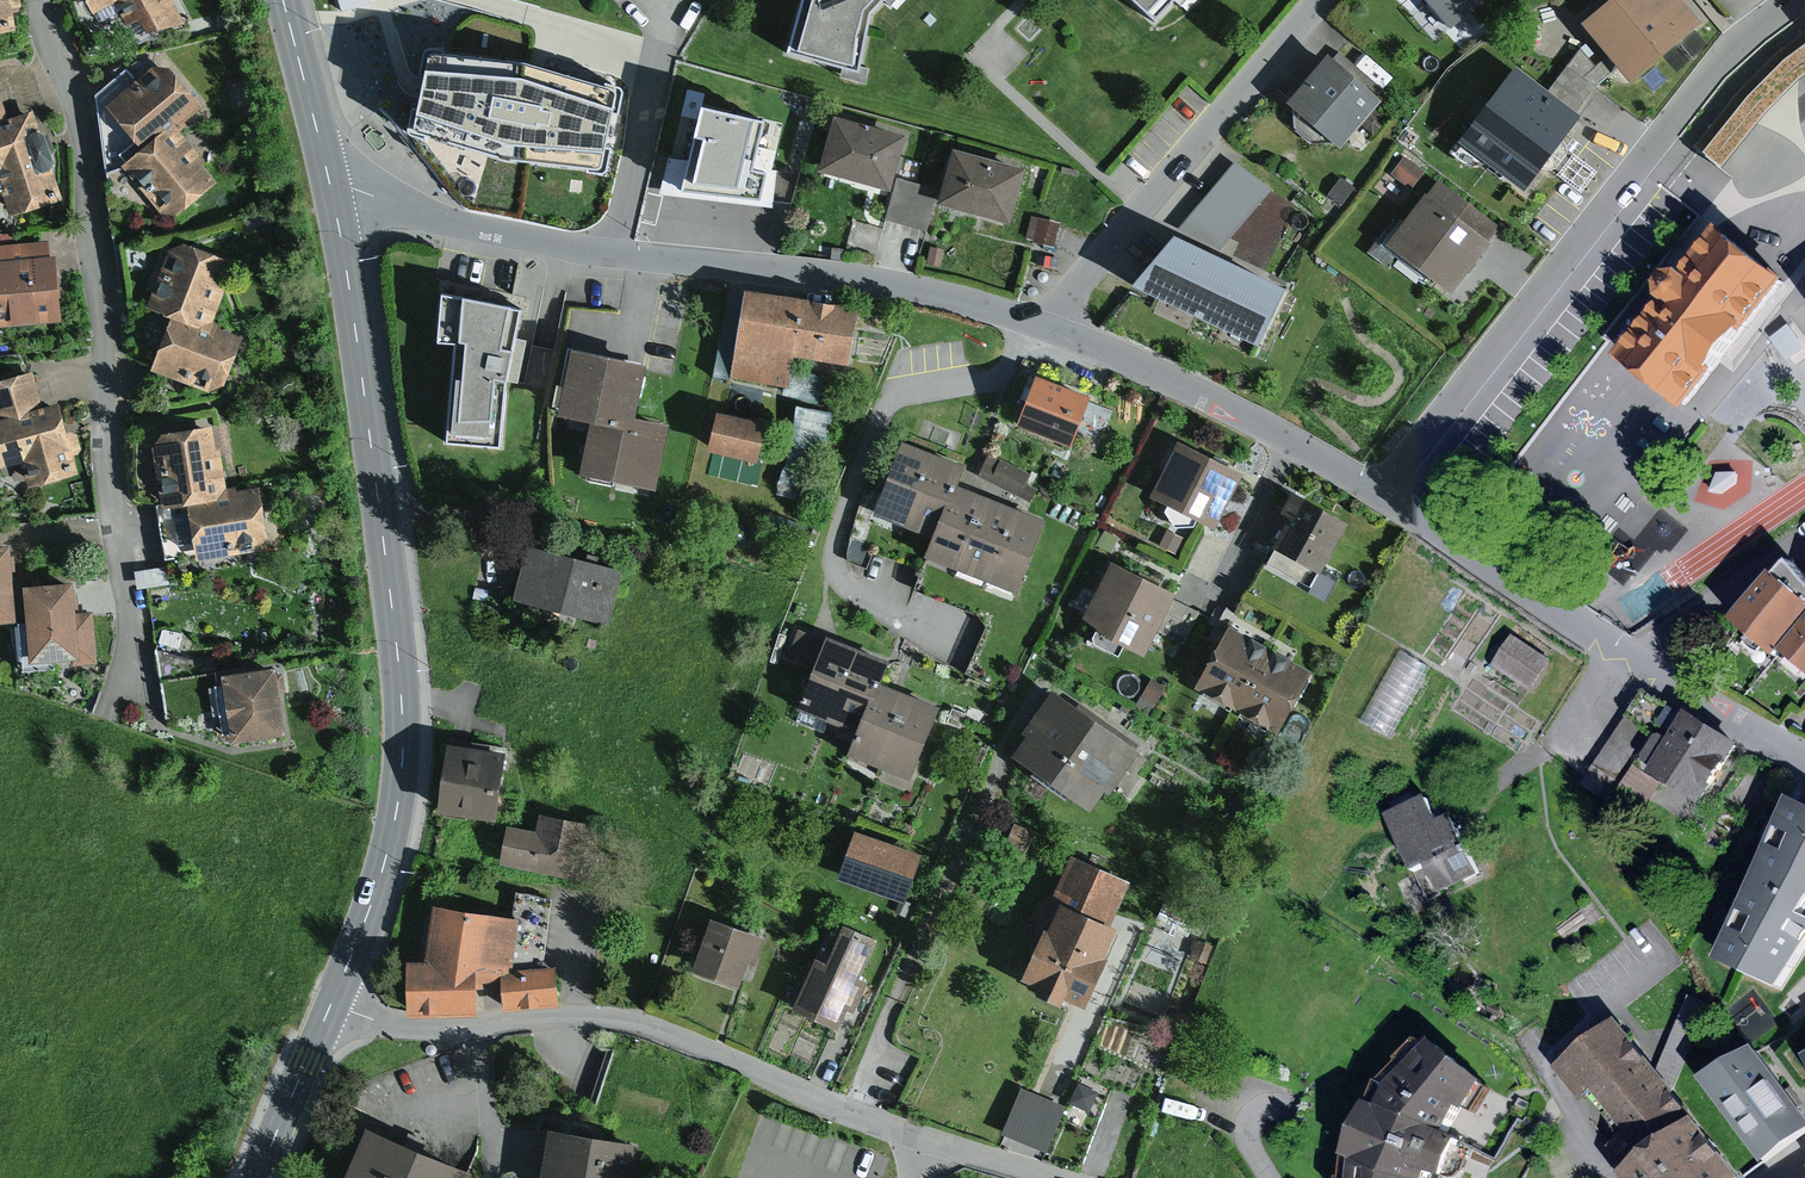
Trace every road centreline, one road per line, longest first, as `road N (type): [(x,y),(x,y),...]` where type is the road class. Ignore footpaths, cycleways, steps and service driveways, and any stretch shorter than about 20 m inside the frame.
road 1 (primary): [(332,1004),(388,849),(403,746),(393,587),(332,194)]
road 2 (residential): [(40,0),(80,122),(106,345),(110,462),(131,640),(105,717)]
road 3 (residential): [(1046,326),(906,287),(616,255),(332,194)]
road 4 (residential): [(1378,495),(1722,55),(1791,0)]
road 5 (residential): [(927,1140),(854,1117),(645,1024),(584,1016),(411,1028),(332,1004)]
road 6 (residential): [(1804,757),(1378,495)]
road 7 (residential): [(1046,326),(1316,0)]
road 8 (residential): [(1378,495),(1279,435),(1046,326)]
road 9 (primary): [(332,194),(283,0)]
road 10 (primary): [(258,1177),(332,1004)]
road 11 (residential): [(1056,1177),(927,1140)]

